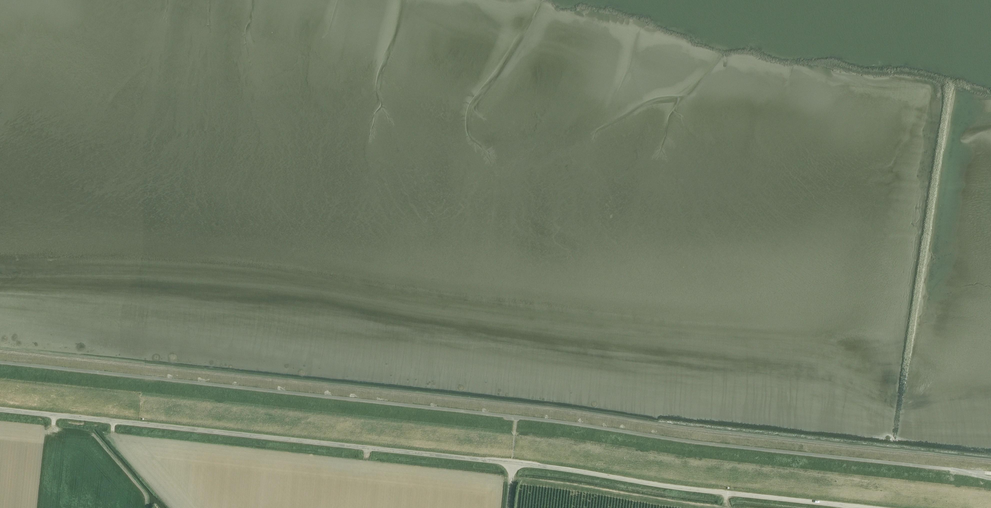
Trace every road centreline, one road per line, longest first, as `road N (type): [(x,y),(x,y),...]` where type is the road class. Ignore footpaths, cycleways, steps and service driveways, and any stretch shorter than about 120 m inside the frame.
road 1 (unclassified): [(512,462),(0,410)]
road 2 (unclassified): [(872,507),(512,462)]

